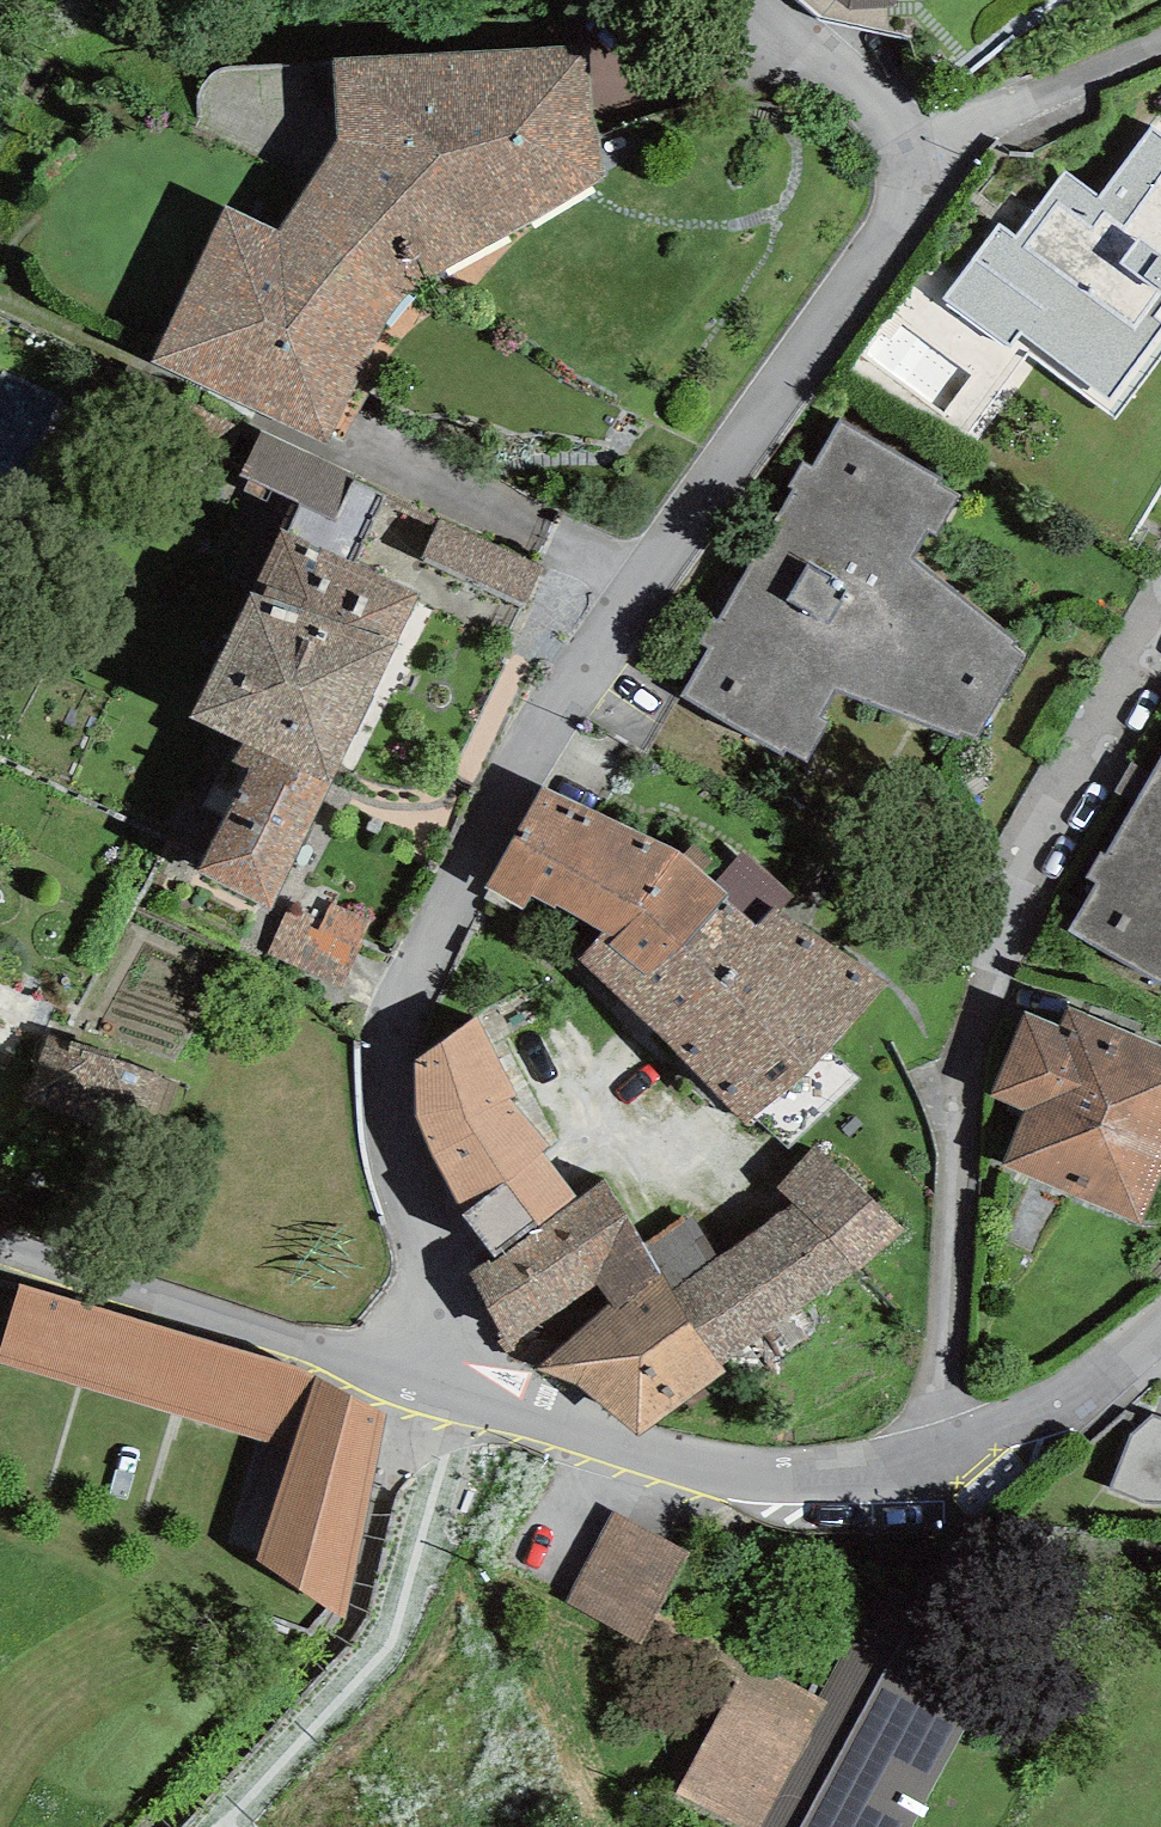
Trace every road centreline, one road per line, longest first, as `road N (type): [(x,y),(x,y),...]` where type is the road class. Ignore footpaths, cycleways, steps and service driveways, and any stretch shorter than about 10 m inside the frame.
road 1 (residential): [(932,151),(649,579),(566,686),(391,1019),(397,1135),(433,1252),(457,1396)]
road 2 (residential): [(936,1472),(967,1051),(1016,889),(1160,631)]
road 3 (residential): [(457,1396),(716,1477),(936,1472)]
road 4 (residential): [(0,1253),(457,1396)]
road 5 (residential): [(936,1472),(1111,1377),(1160,1333)]

